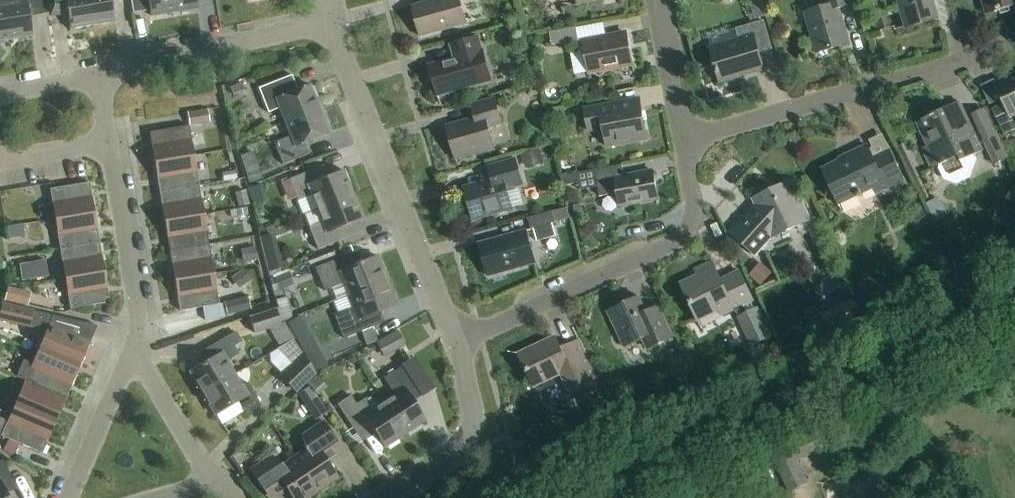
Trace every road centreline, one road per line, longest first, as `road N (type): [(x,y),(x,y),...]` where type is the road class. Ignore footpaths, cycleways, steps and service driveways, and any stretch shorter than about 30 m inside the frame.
road 1 (track): [(1014,295),(594,497)]
road 2 (residential): [(458,339),(675,243),(695,215),(688,142)]
road 3 (residential): [(688,142),(1014,36)]
road 4 (residential): [(458,339),(354,90),(336,25)]
road 5 (residential): [(97,73),(336,25)]
road 6 (residential): [(378,497),(460,446),(474,413),(458,339)]
road 7 (residential): [(139,340),(106,142)]
road 8 (residential): [(72,497),(139,340)]
road 9 (residential): [(218,482),(155,382),(139,340)]
road 10 (residential): [(688,142),(657,0)]

